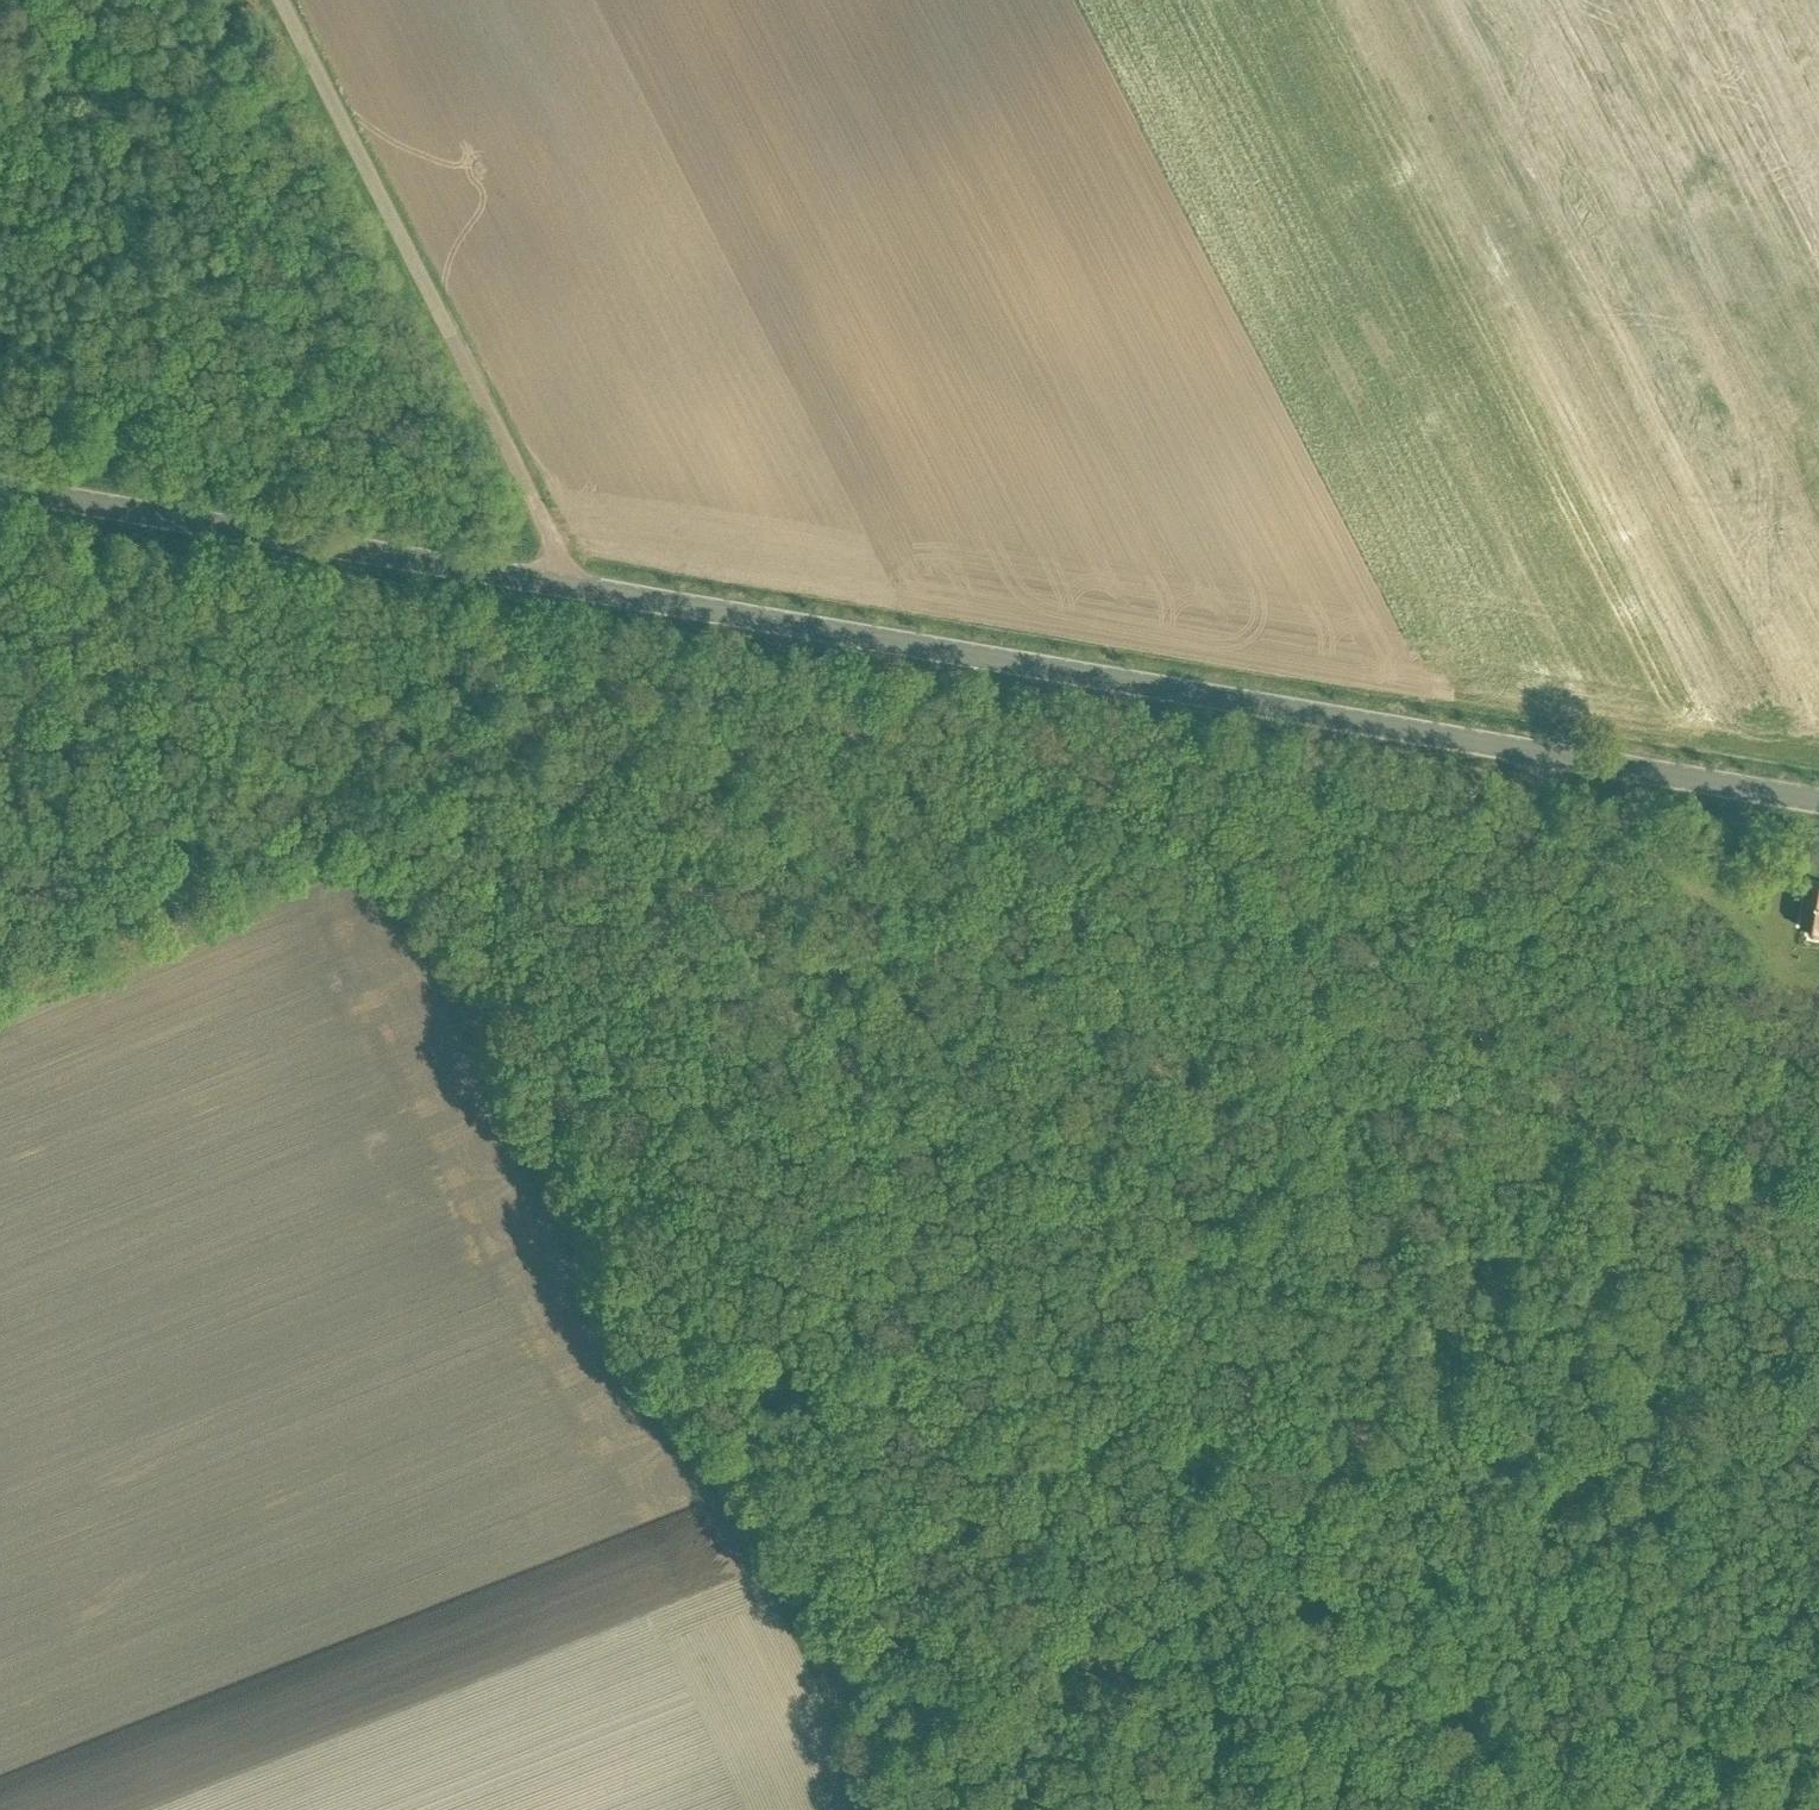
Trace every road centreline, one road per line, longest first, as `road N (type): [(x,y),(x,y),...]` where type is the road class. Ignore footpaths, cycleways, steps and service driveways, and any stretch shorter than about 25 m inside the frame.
road 1 (tertiary): [(1818,799),(561,583)]
road 2 (unclassified): [(280,0),(559,550),(561,583)]
road 3 (tertiary): [(561,583),(0,486)]
road 4 (track): [(1818,1073),(1554,806),(1543,776),(1546,753)]
road 5 (track): [(739,611),(723,654),(612,749),(556,842)]
road 6 (track): [(556,842),(485,971)]

